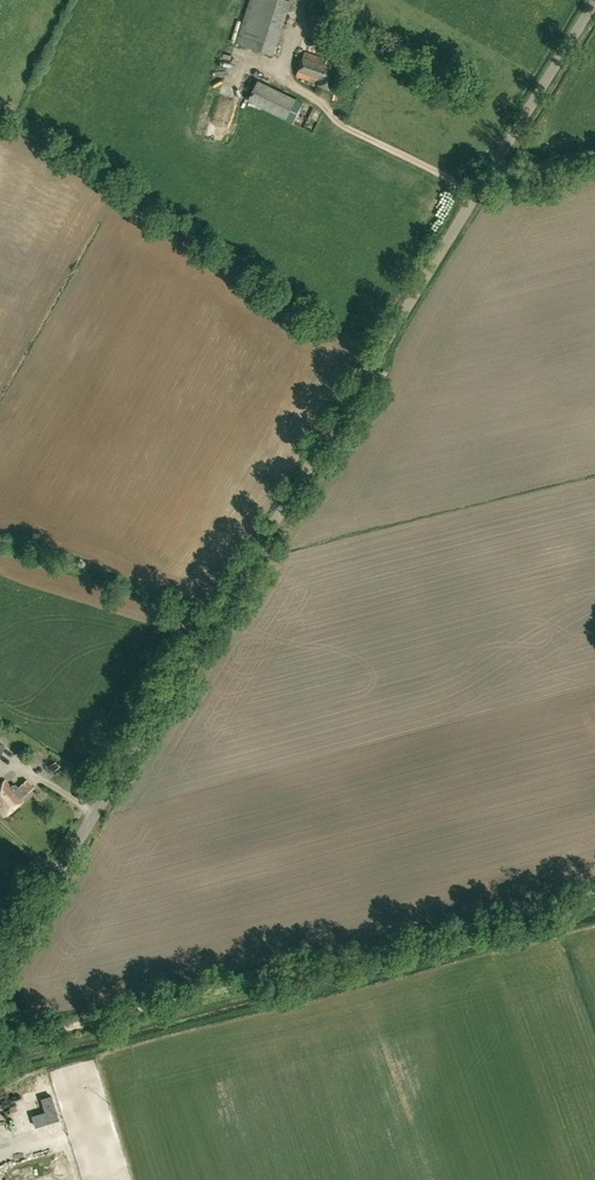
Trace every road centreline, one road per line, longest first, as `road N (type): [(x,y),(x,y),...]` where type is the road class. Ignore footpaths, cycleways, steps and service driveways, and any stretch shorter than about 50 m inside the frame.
road 1 (unclassified): [(0,971),(594,5)]
road 2 (track): [(0,1053),(594,897)]

